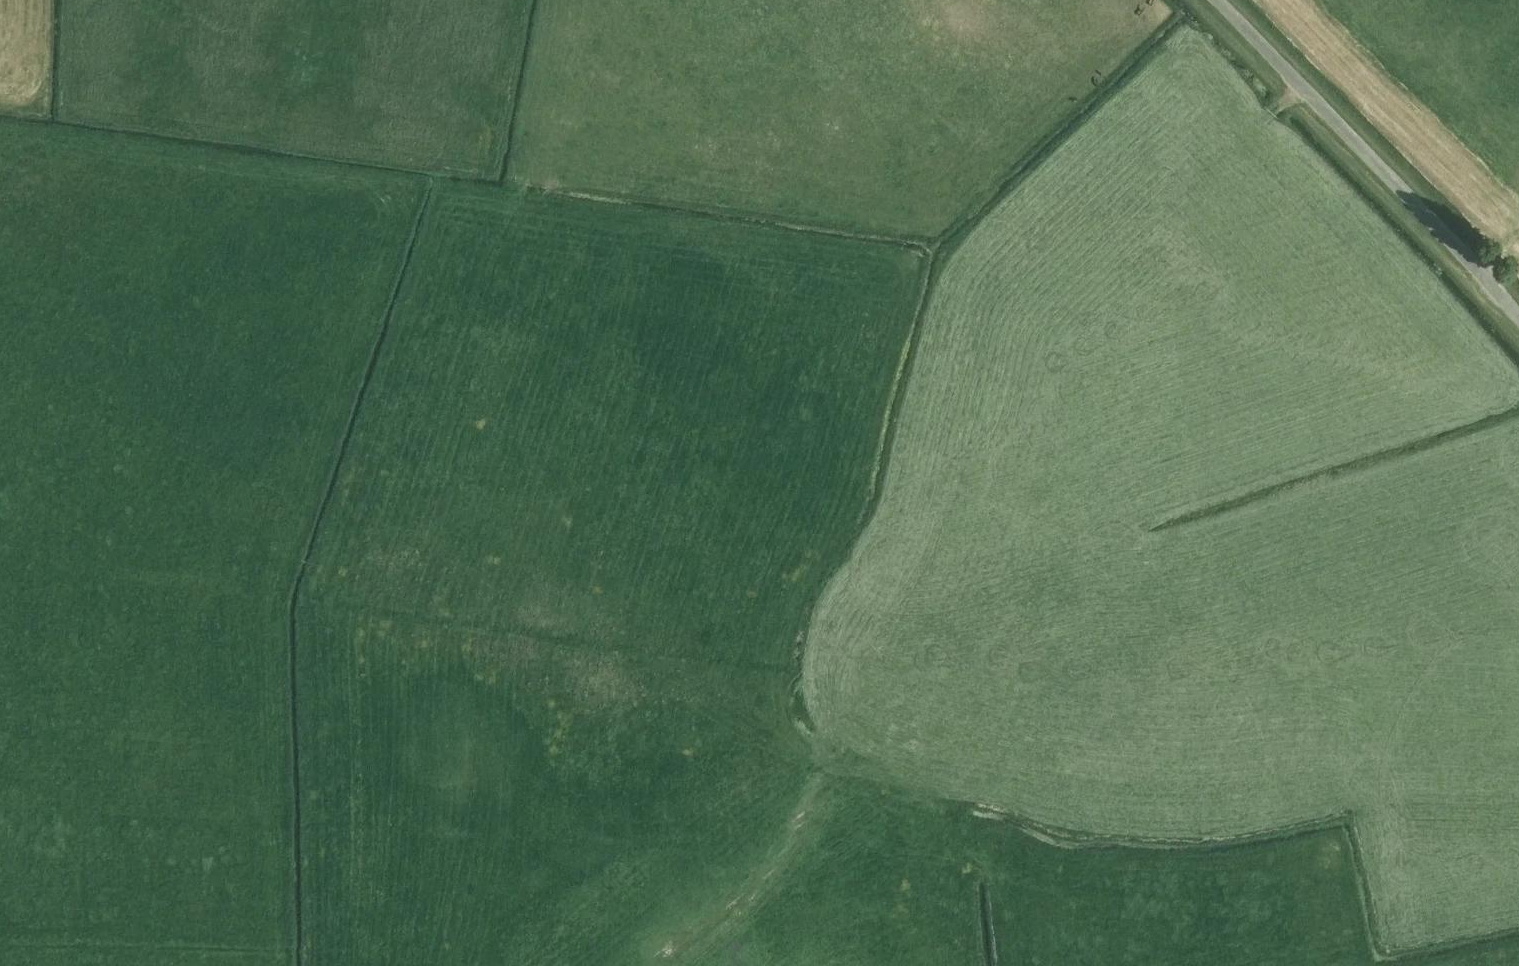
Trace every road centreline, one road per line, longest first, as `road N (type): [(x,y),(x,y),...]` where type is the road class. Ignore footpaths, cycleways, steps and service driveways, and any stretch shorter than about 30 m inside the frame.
road 1 (unclassified): [(1518,310),(1217,0)]

